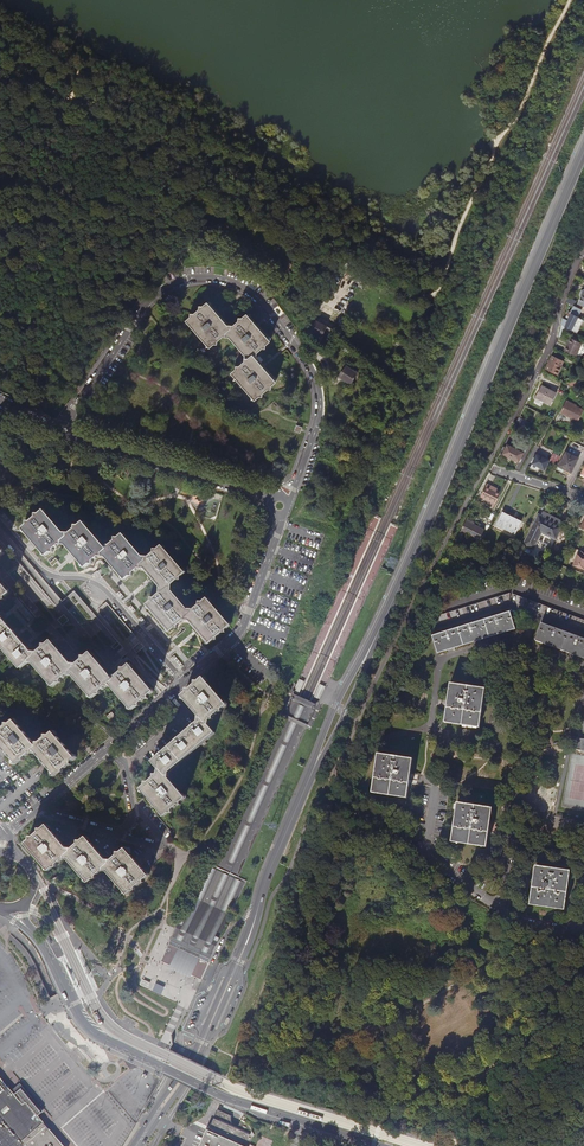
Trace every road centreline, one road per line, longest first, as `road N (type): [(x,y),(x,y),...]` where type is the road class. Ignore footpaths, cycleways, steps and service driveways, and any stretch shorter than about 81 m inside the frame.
road 1 (primary): [(239,961),(269,871),(583,147)]
road 2 (unclassified): [(67,430),(155,294),(187,278),(227,280),(261,300),(315,380),(317,417),(287,498)]
road 3 (unclassified): [(27,927),(94,1033),(223,1096),(374,1144)]
road 4 (residential): [(583,250),(548,350),(443,542)]
road 5 (unclassified): [(443,542),(369,683),(328,789)]
road 6 (residential): [(0,523),(42,570),(103,588),(184,682)]
road 7 (unclassified): [(275,500),(67,430)]
road 8 (track): [(233,1056),(288,923),(295,861)]
road 9 (unclassified): [(281,511),(239,633),(184,682)]

